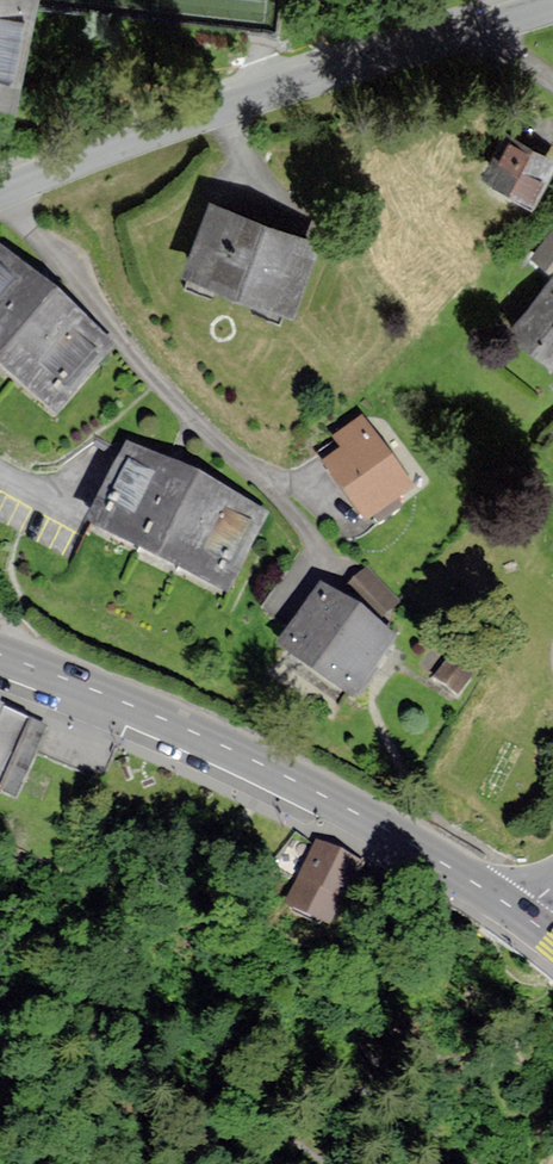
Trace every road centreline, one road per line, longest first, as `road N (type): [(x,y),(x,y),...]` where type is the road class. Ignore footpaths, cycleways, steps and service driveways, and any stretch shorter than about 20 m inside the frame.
road 1 (unclassified): [(552,6),(257,96),(0,193)]
road 2 (secondary): [(0,656),(255,763),(448,867),(520,915)]

